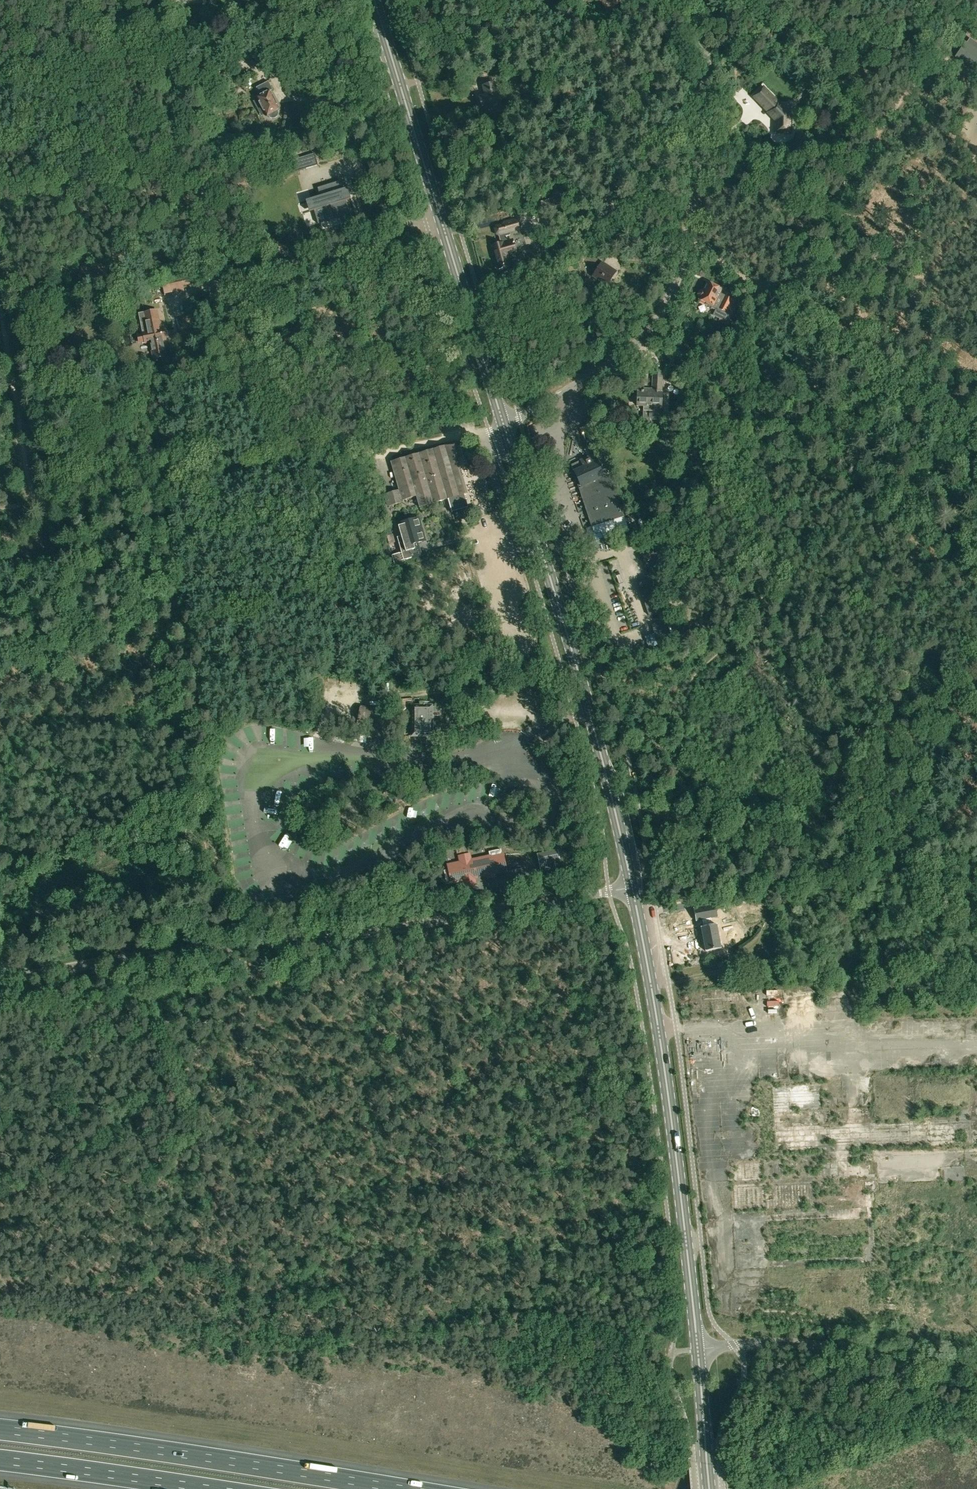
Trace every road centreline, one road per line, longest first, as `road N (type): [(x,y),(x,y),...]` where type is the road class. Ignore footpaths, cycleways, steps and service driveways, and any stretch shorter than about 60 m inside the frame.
road 1 (unclassified): [(0,980),(120,958),(383,931),(632,885)]
road 2 (unclassified): [(503,424),(635,344),(674,289),(687,239),(707,72),(693,0)]
road 3 (secondary): [(632,885),(590,710),(503,424)]
road 4 (secondary): [(698,1350),(673,1112),(632,885)]
road 5 (secondary): [(503,424),(375,0)]
road 6 (motorway): [(401,1488),(0,1429)]
road 7 (track): [(155,493),(489,430)]
road 8 (track): [(932,53),(764,298)]
road 9 (unclassified): [(698,1350),(804,1345),(976,1378)]
road 10 (track): [(764,298),(976,449)]
road 11 (motorway): [(0,1460),(211,1488)]
road 12 (track): [(33,513),(0,322)]
road 13 (secondary): [(708,1488),(698,1350)]
road 14 (track): [(155,493),(33,513)]

